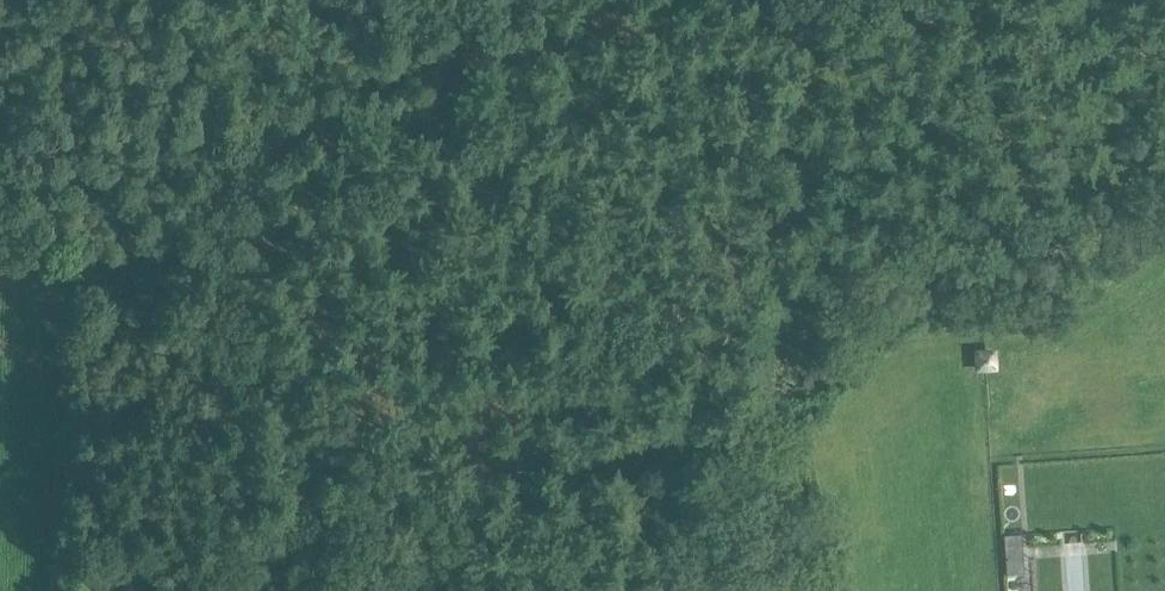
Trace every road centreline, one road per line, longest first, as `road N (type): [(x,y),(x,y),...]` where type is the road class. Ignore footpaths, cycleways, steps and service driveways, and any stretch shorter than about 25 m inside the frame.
road 1 (track): [(500,590),(252,375),(211,382),(175,401),(139,510),(102,536),(88,558),(92,590)]

